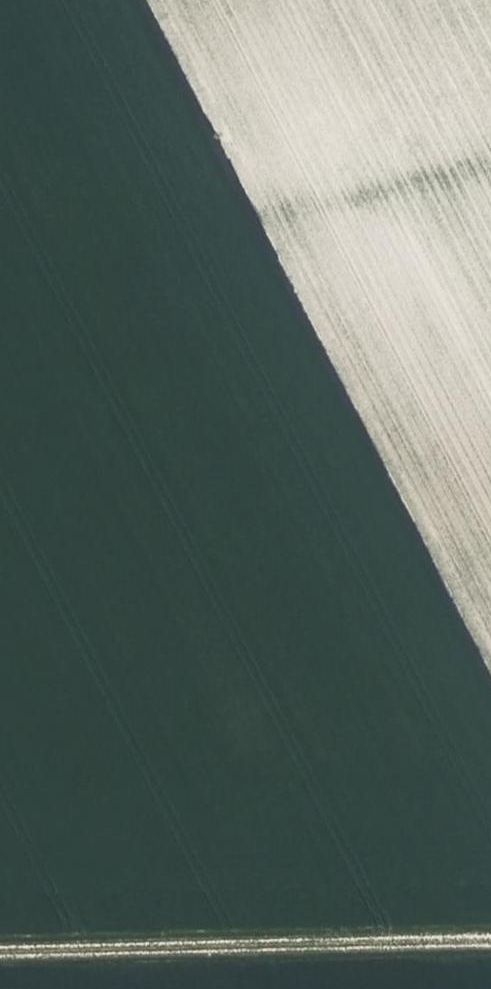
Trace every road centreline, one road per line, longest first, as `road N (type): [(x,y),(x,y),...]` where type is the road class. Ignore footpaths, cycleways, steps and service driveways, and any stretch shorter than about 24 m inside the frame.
road 1 (track): [(0,949),(490,937)]

